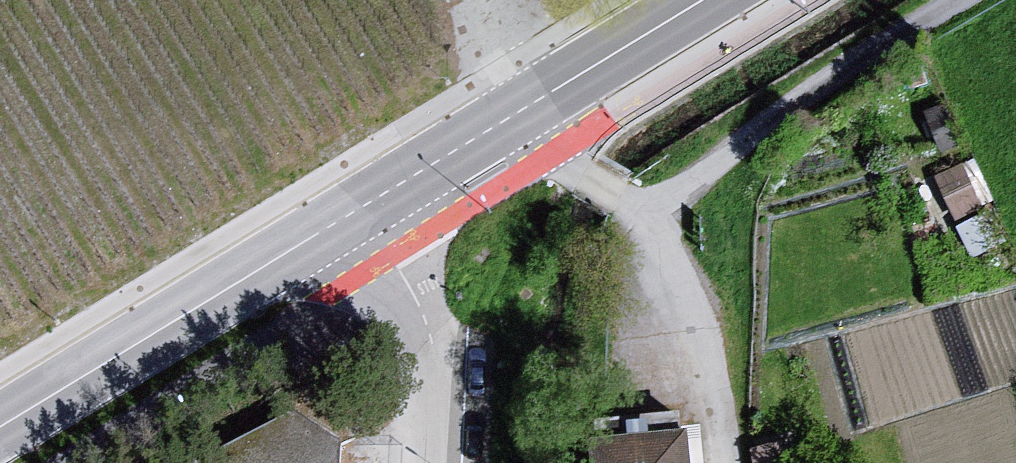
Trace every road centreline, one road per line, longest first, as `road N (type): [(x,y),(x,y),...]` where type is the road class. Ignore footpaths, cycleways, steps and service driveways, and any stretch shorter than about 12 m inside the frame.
road 1 (track): [(500,124),(649,225),(994,0)]
road 2 (primary): [(0,426),(369,204)]
road 3 (primary): [(369,204),(702,0)]
road 4 (residential): [(430,462),(433,341),(369,204)]
road 5 (track): [(710,385),(649,225)]

